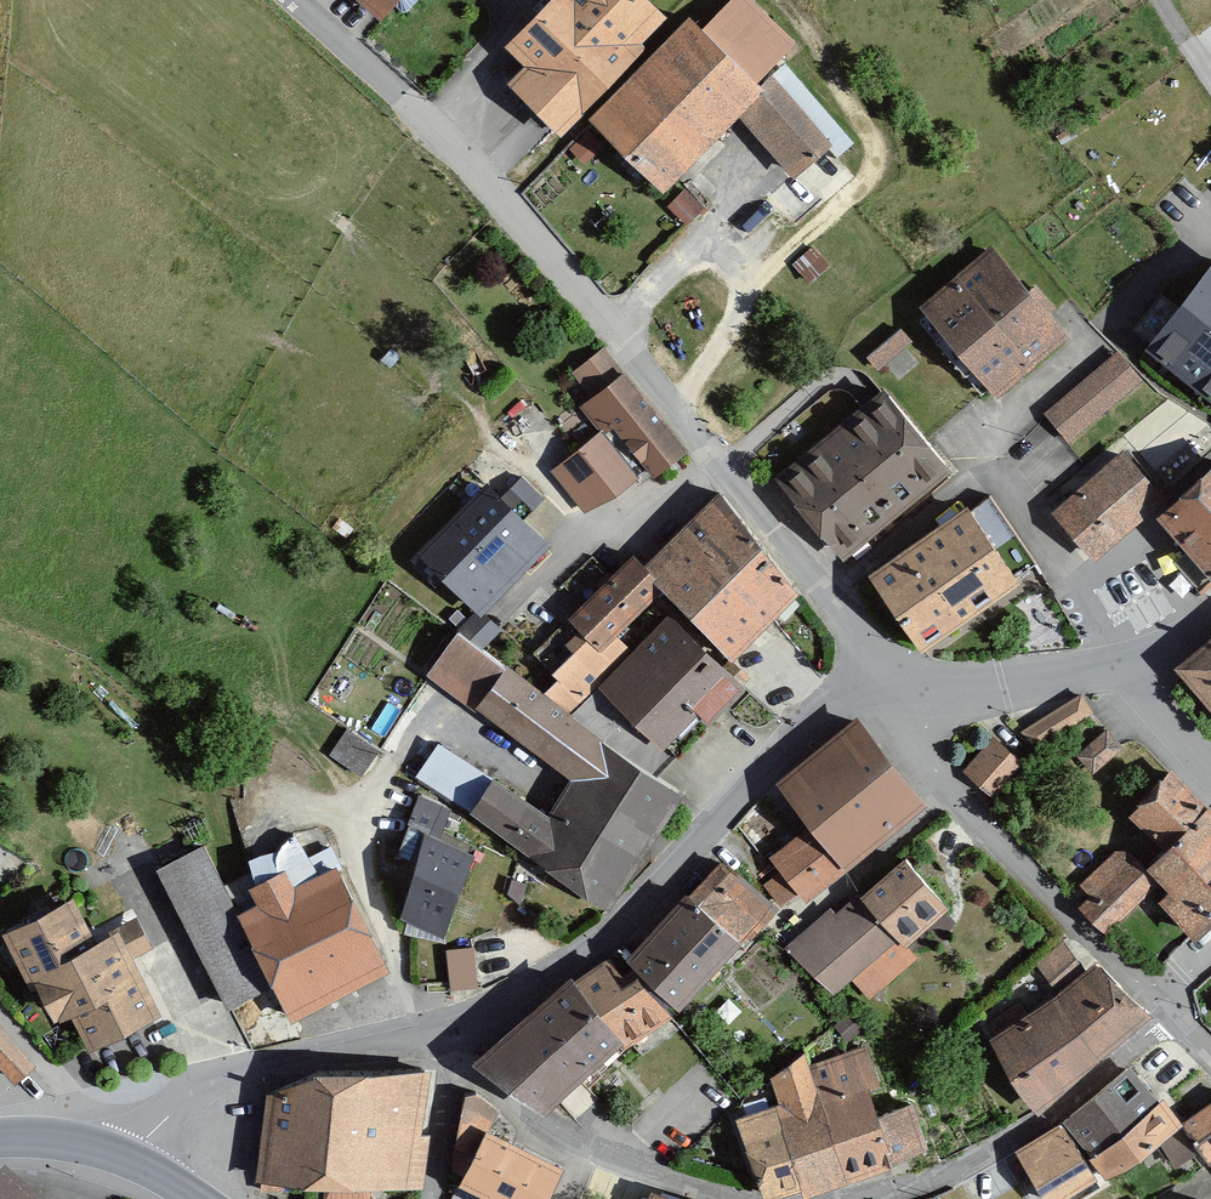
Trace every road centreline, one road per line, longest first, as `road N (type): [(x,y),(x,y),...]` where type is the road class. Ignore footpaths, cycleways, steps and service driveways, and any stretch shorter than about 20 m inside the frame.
road 1 (residential): [(841,603),(508,209),(296,0)]
road 2 (residential): [(440,1037),(497,1018),(614,933),(791,740),(838,704),(886,698)]
road 3 (residential): [(886,698),(979,823),(1157,1001)]
road 4 (residential): [(440,1037),(241,1071),(173,1098),(109,1154)]
road 5 (residential): [(869,1198),(918,1184),(1040,1122),(1170,1014)]
road 6 (residential): [(444,1068),(552,1133),(711,1198)]
road 7 (residential): [(886,698),(950,698),(1125,668)]
road 8 (residential): [(1125,668),(994,480)]
road 9 (residential): [(841,603),(994,480)]
road 10 (residential): [(994,480),(991,447),(1098,346)]
road 11 (residential): [(428,1198),(444,1068)]
road 12 (residential): [(1125,668),(1210,762)]

